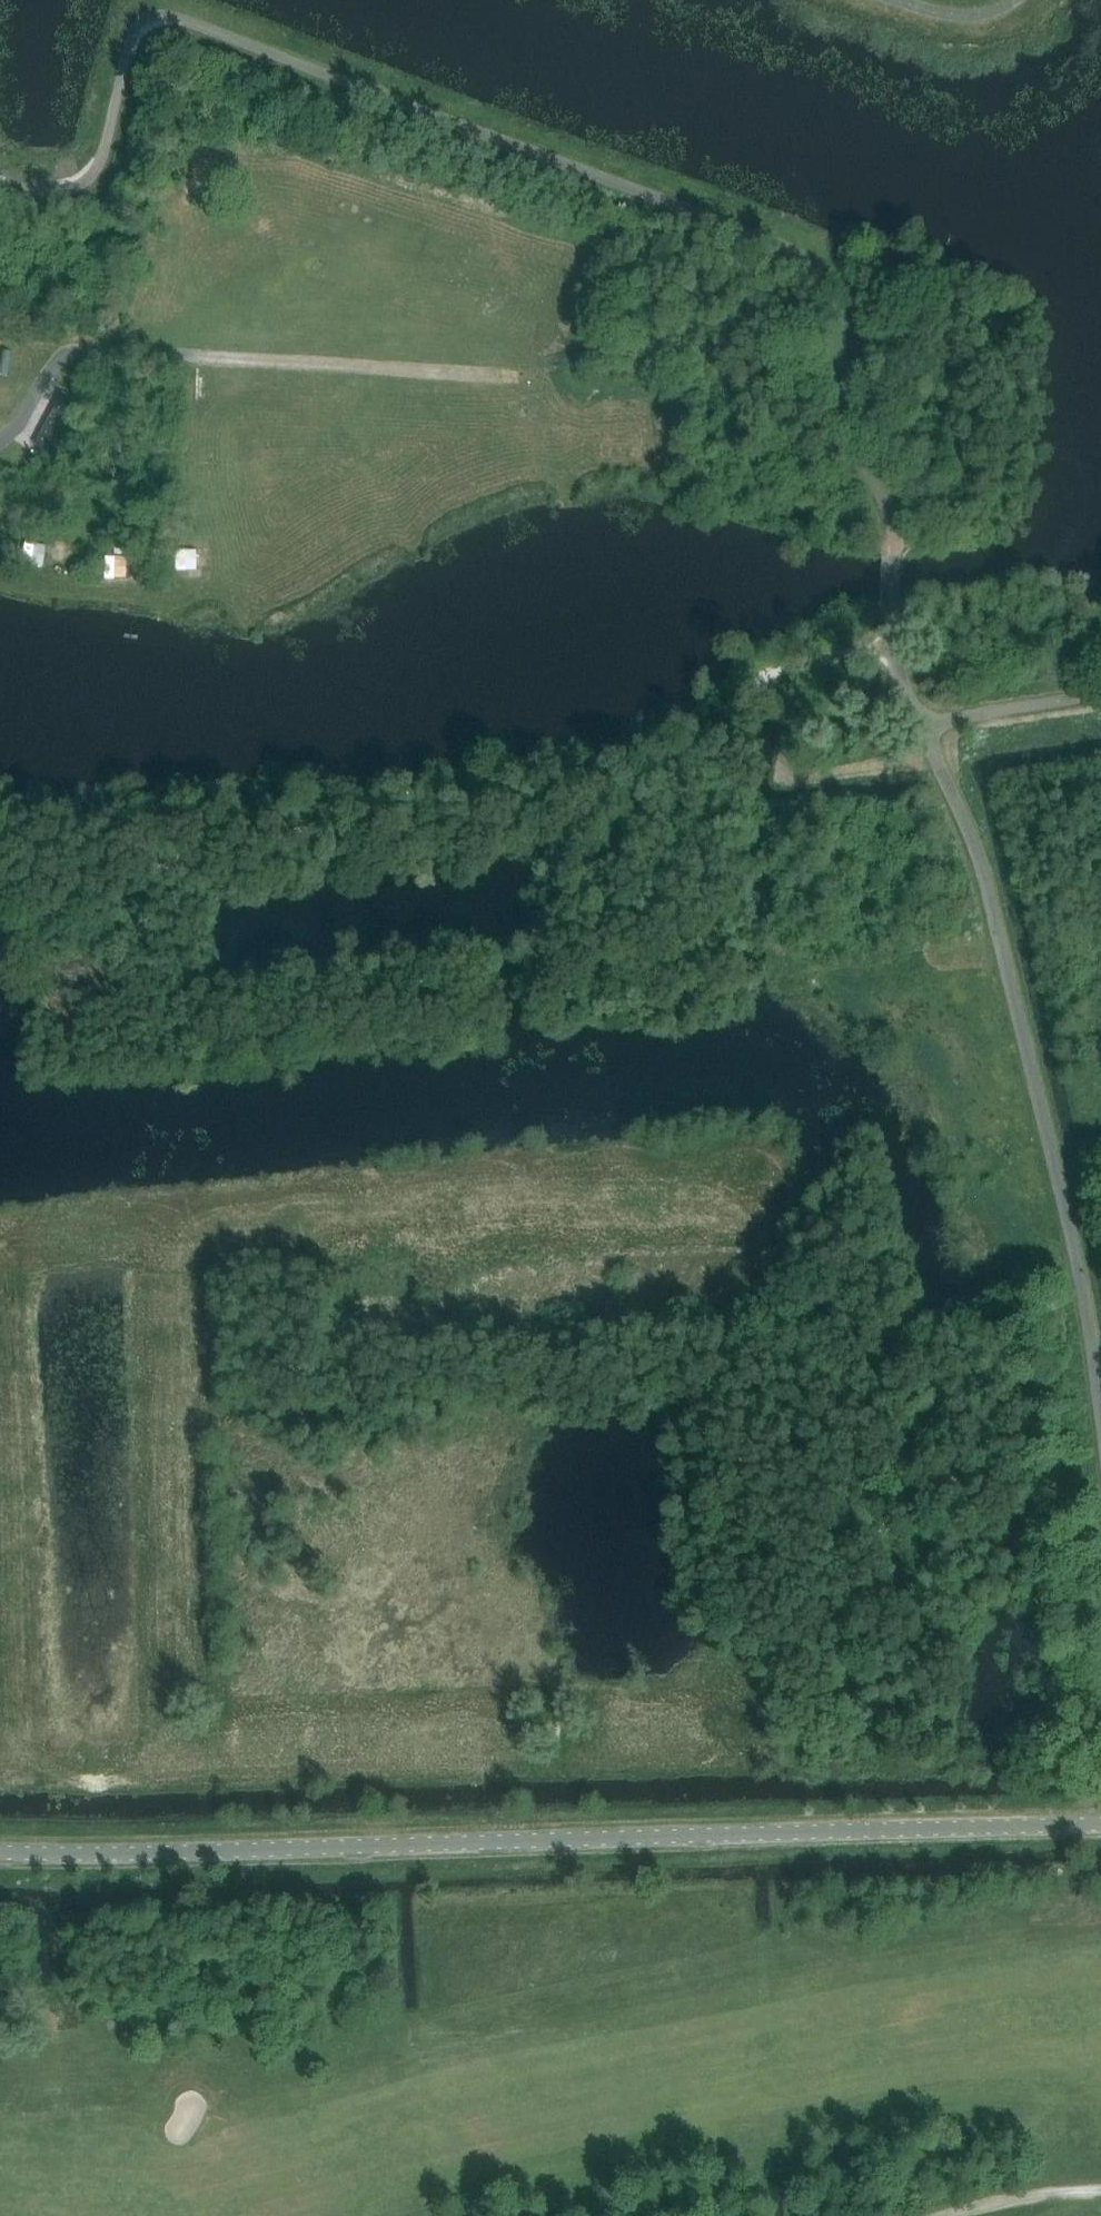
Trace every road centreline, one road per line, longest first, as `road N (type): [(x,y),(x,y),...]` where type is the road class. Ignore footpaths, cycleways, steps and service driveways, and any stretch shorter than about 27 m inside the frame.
road 1 (unclassified): [(1100,1827),(0,1855)]
road 2 (track): [(949,2215),(1100,2191)]

